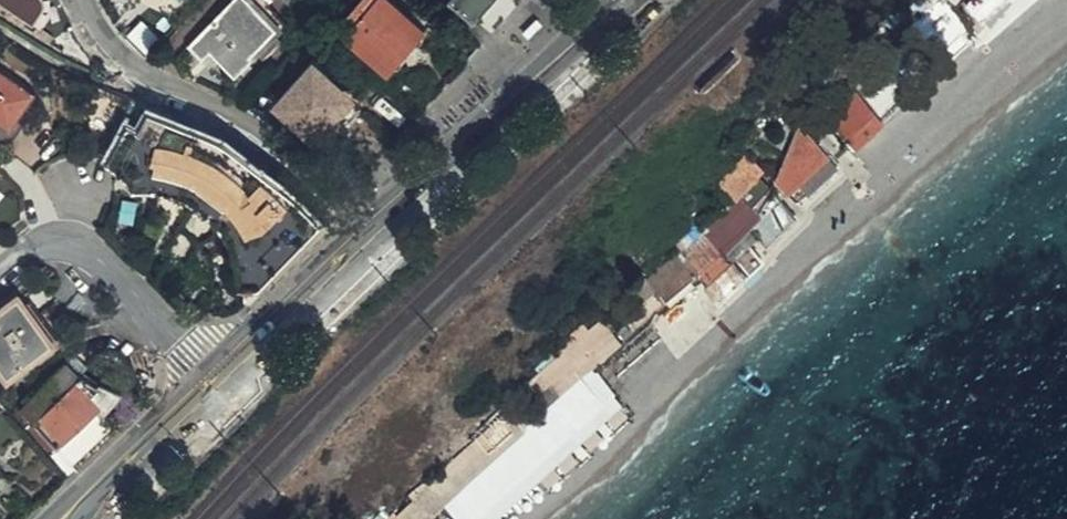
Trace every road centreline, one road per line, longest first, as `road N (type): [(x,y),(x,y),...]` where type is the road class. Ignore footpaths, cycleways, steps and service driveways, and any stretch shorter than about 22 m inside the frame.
road 1 (residential): [(376,232),(284,147),(129,67),(91,21),(84,0)]
road 2 (secondary): [(376,232),(625,0)]
road 3 (residential): [(219,381),(94,258),(67,248),(29,254),(0,276)]
road 4 (secondary): [(219,381),(131,440),(49,518)]
road 5 (secondary): [(219,381),(376,232)]
road 6 (secondary): [(86,518),(219,381)]

